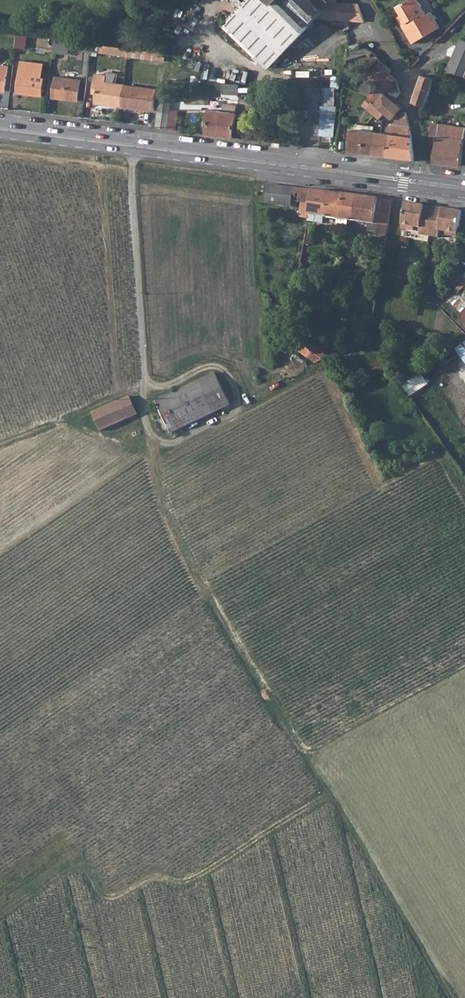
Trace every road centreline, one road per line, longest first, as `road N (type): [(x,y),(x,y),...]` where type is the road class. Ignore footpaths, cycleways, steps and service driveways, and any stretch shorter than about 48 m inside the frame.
road 1 (unclassified): [(156,446),(137,266),(138,146)]
road 2 (secondary): [(138,146),(420,181)]
road 3 (unclassified): [(361,0),(403,77),(421,145),(420,181)]
road 4 (secondary): [(0,129),(138,146)]

